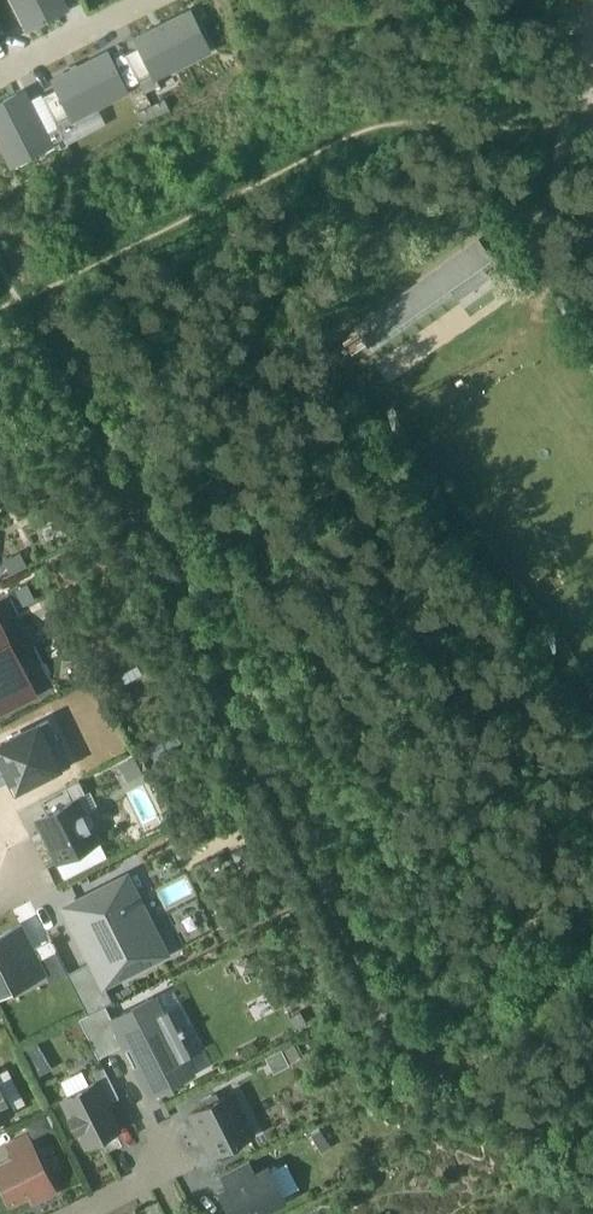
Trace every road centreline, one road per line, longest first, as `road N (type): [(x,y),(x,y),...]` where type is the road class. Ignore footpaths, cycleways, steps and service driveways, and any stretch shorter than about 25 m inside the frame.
road 1 (residential): [(0,73),(150,0)]

